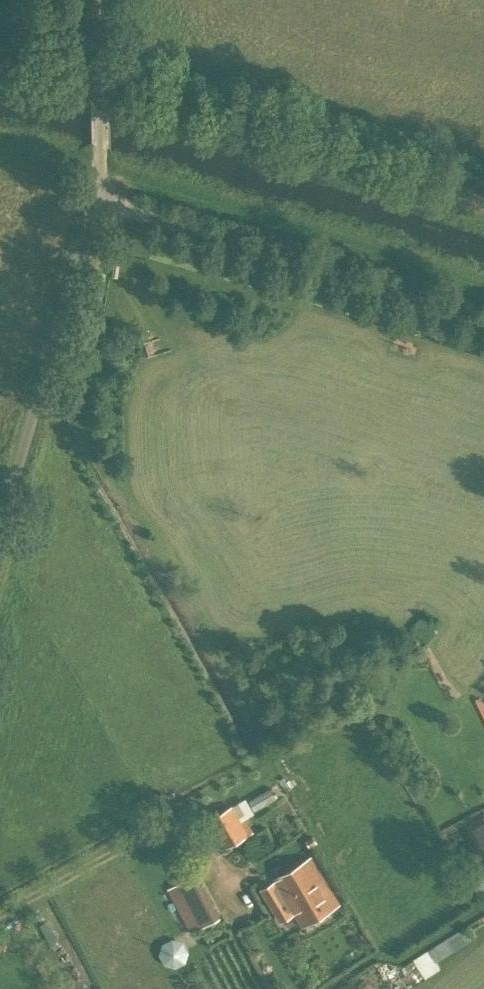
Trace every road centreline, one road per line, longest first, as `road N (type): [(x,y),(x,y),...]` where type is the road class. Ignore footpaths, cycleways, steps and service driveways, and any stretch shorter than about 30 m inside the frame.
road 1 (unclassified): [(483,322),(98,195)]
road 2 (unclassified): [(0,519),(98,195)]

